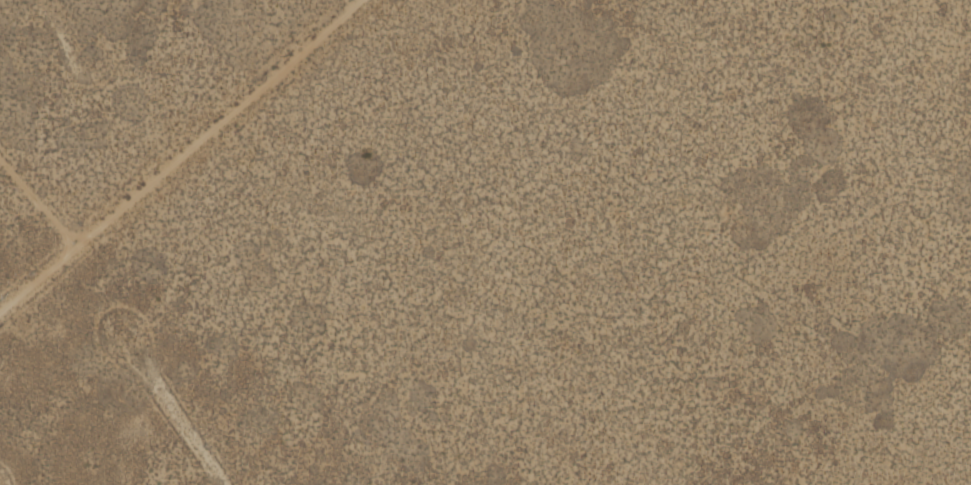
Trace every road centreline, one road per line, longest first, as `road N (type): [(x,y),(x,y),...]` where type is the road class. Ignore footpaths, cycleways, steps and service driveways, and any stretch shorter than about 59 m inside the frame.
road 1 (residential): [(351,0),(0,299)]

